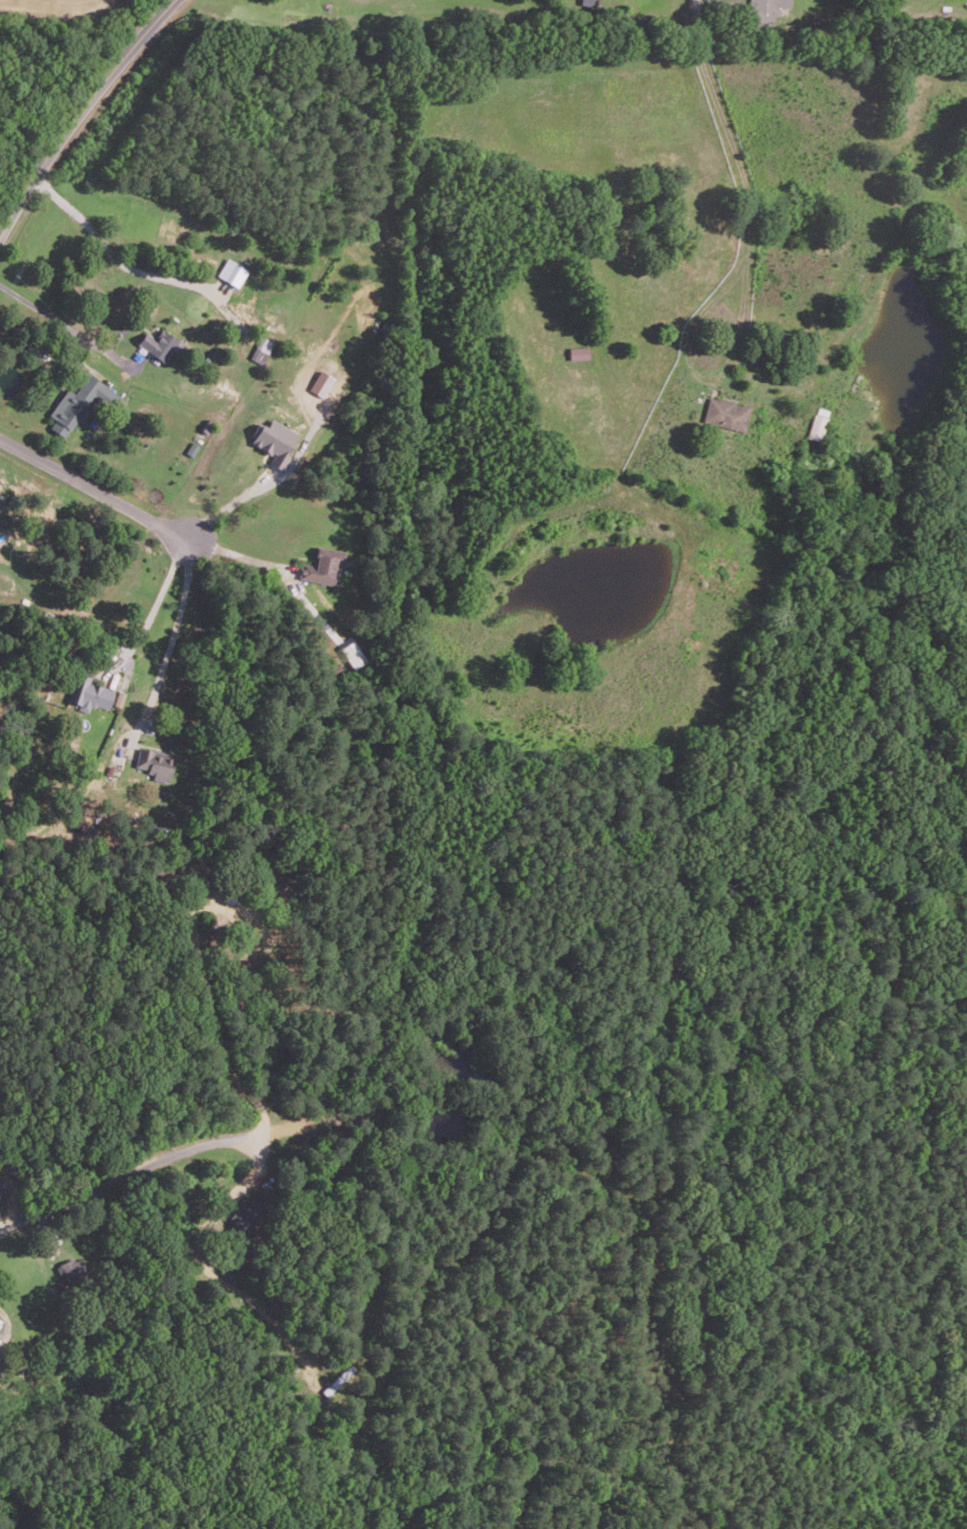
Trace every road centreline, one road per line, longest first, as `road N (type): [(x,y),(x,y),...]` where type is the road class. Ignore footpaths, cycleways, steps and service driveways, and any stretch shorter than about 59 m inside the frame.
road 1 (residential): [(0,236),(86,99),(172,0)]
road 2 (residential): [(0,1228),(157,1160),(251,1141)]
road 3 (residential): [(0,427),(188,531)]

